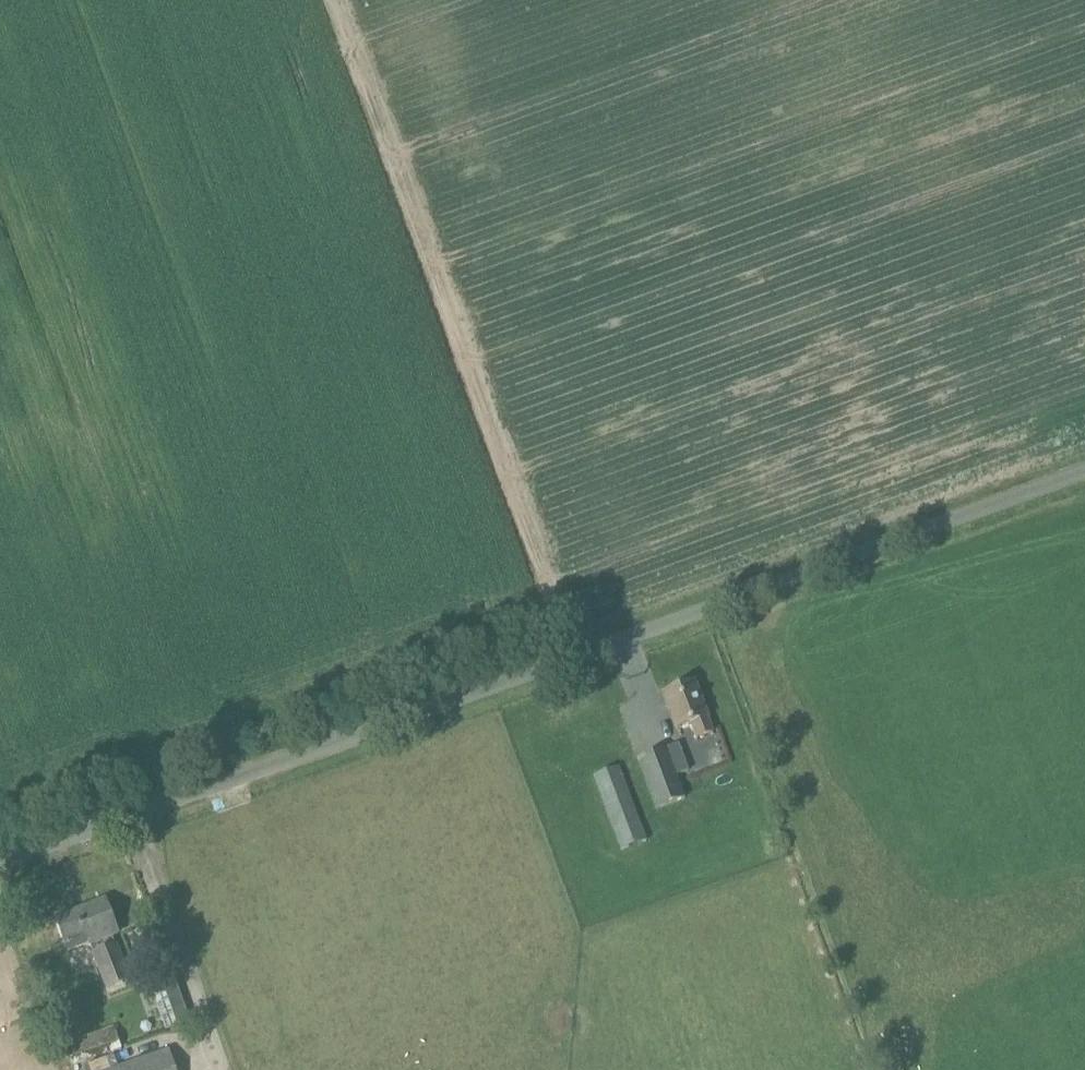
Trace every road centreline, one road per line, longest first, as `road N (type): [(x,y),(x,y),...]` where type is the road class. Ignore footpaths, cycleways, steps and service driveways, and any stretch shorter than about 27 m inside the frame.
road 1 (unclassified): [(0,861),(1084,469)]

